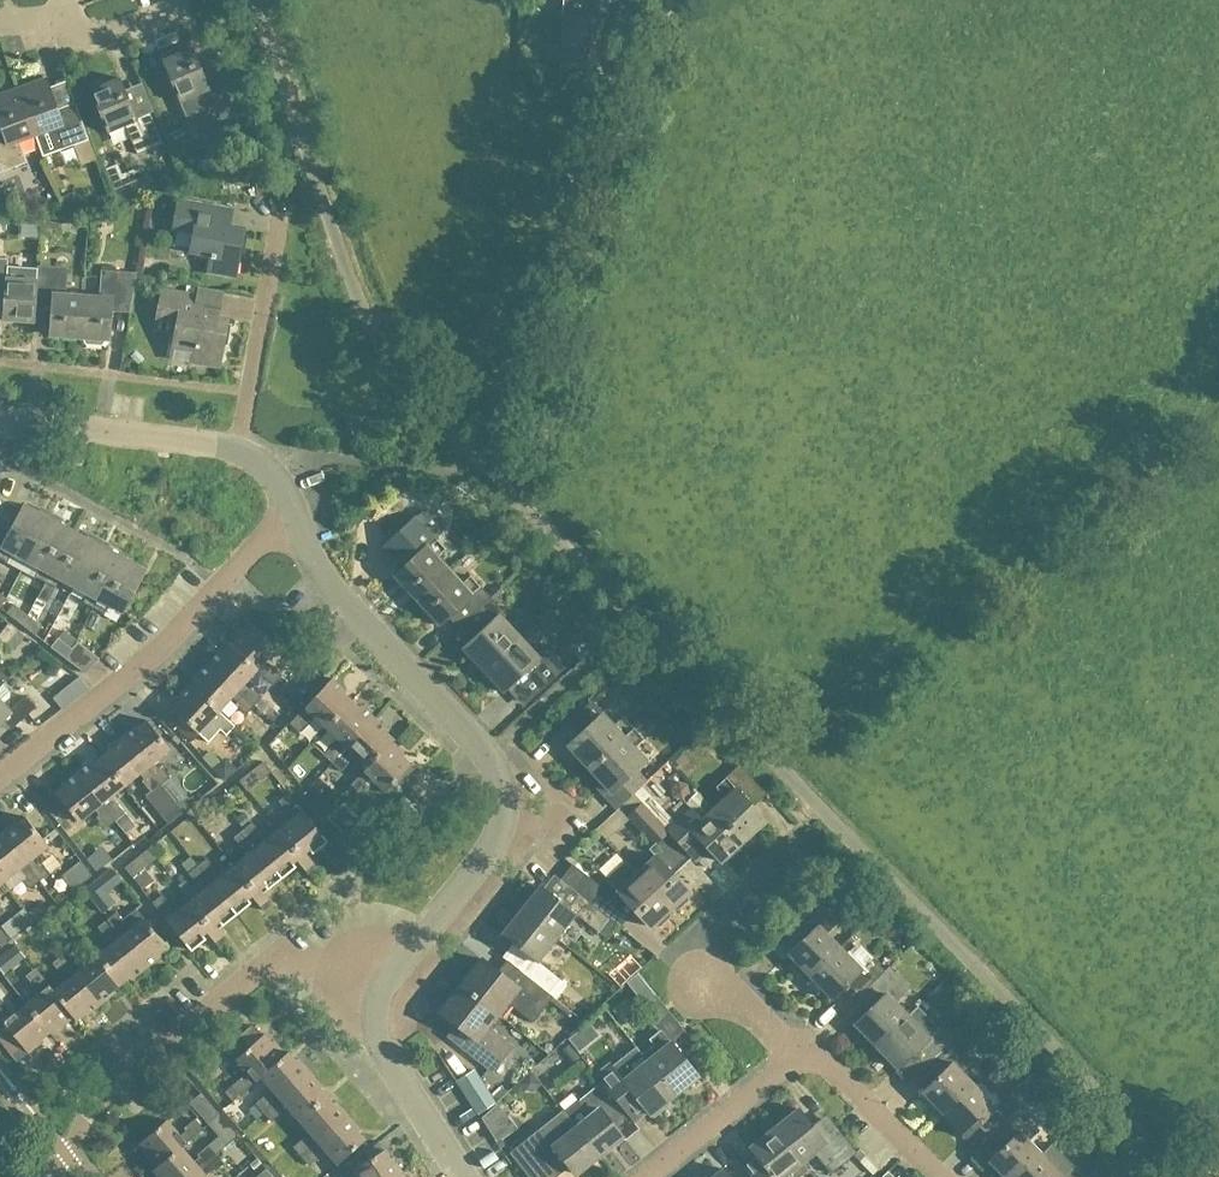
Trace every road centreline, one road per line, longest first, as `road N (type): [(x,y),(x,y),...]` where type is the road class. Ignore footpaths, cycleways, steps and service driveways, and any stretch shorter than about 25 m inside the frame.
road 1 (unclassified): [(1179,1176),(428,415),(365,320),(255,0)]
road 2 (unclassified): [(382,987),(498,834),(500,788),(490,759),(340,599),(292,512)]
road 3 (residential): [(57,1176),(87,1114),(286,953),(382,987)]
road 4 (residential): [(0,779),(151,656),(292,512)]
road 5 (residential): [(809,1049),(719,996),(704,971),(703,947),(712,928),(805,842)]
road 6 (unclassified): [(0,422),(240,454)]
road 7 (unclassified): [(459,1176),(378,1041),(382,987)]
road 8 (residential): [(648,1176),(809,1049)]
road 9 (residential): [(935,1176),(809,1049)]
road 10 (residential): [(69,11),(83,47),(189,7)]

